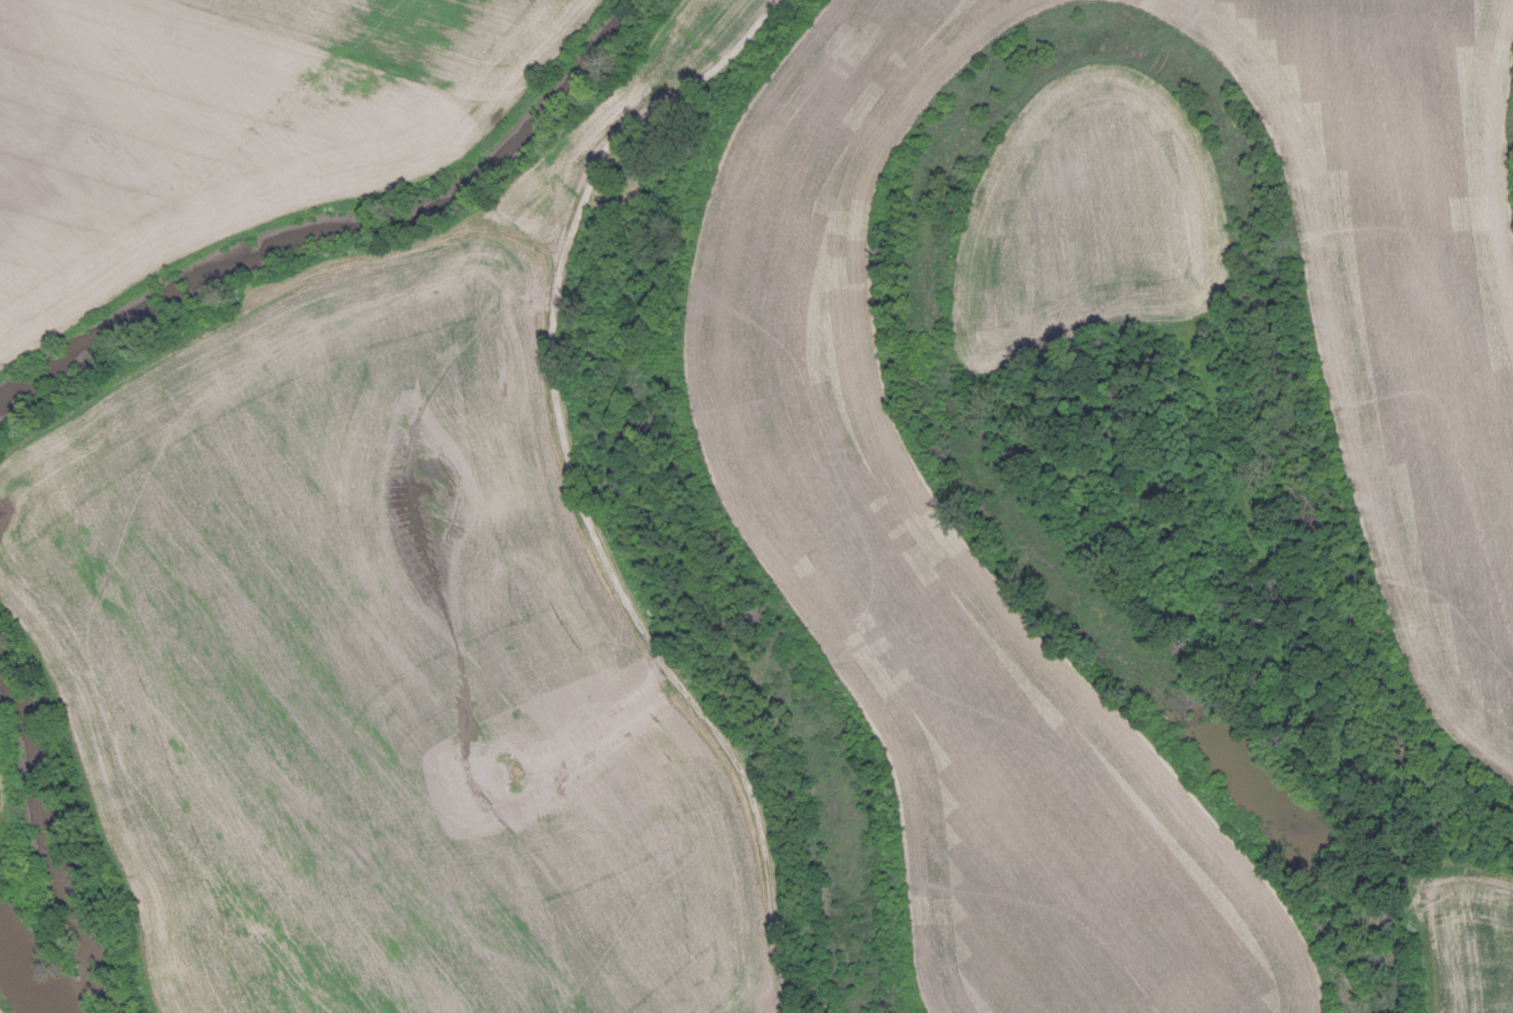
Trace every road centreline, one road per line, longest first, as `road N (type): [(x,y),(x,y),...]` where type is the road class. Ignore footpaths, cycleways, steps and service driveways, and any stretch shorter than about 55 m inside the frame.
road 1 (residential): [(747,1012),(706,819),(689,808),(695,775),(535,515),(513,300),(590,140),(726,0)]
road 2 (residential): [(1512,882),(1415,896),(1393,918),(1388,1012)]

